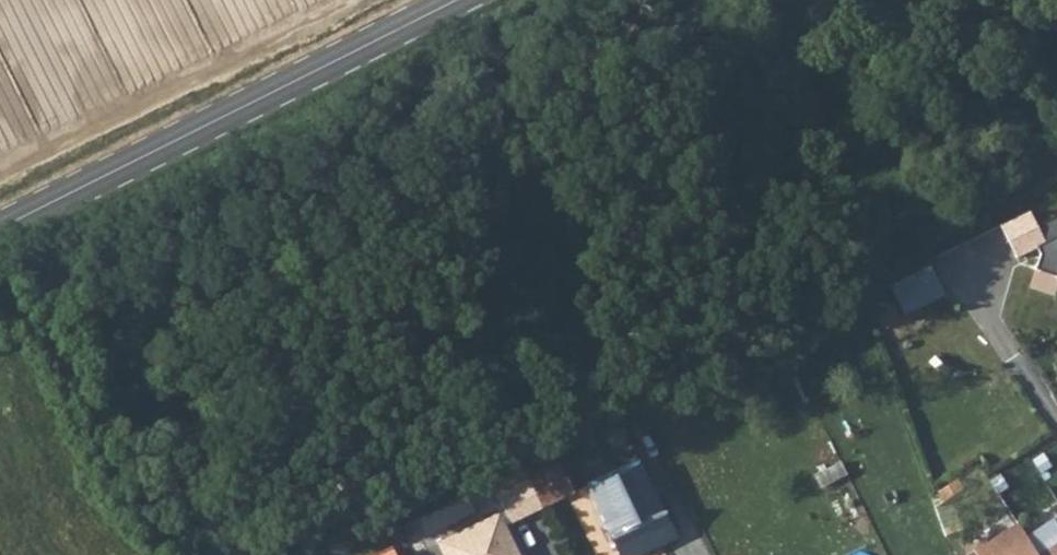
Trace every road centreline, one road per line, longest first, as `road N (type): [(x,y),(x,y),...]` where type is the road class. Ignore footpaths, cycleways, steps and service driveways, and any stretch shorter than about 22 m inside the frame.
road 1 (secondary): [(0,230),(458,0)]

